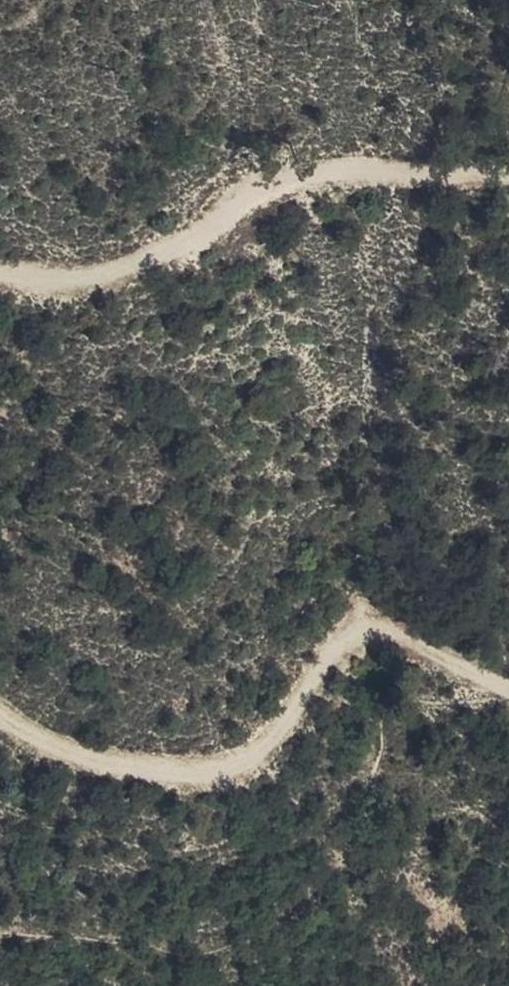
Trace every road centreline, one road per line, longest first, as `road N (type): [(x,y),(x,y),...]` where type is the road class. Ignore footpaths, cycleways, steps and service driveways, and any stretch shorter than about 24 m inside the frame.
road 1 (track): [(0,713),(116,765),(207,773),(255,755),(354,637),(385,638),(508,690)]
road 2 (track): [(508,178),(297,189),(196,242),(99,273),(0,279)]

